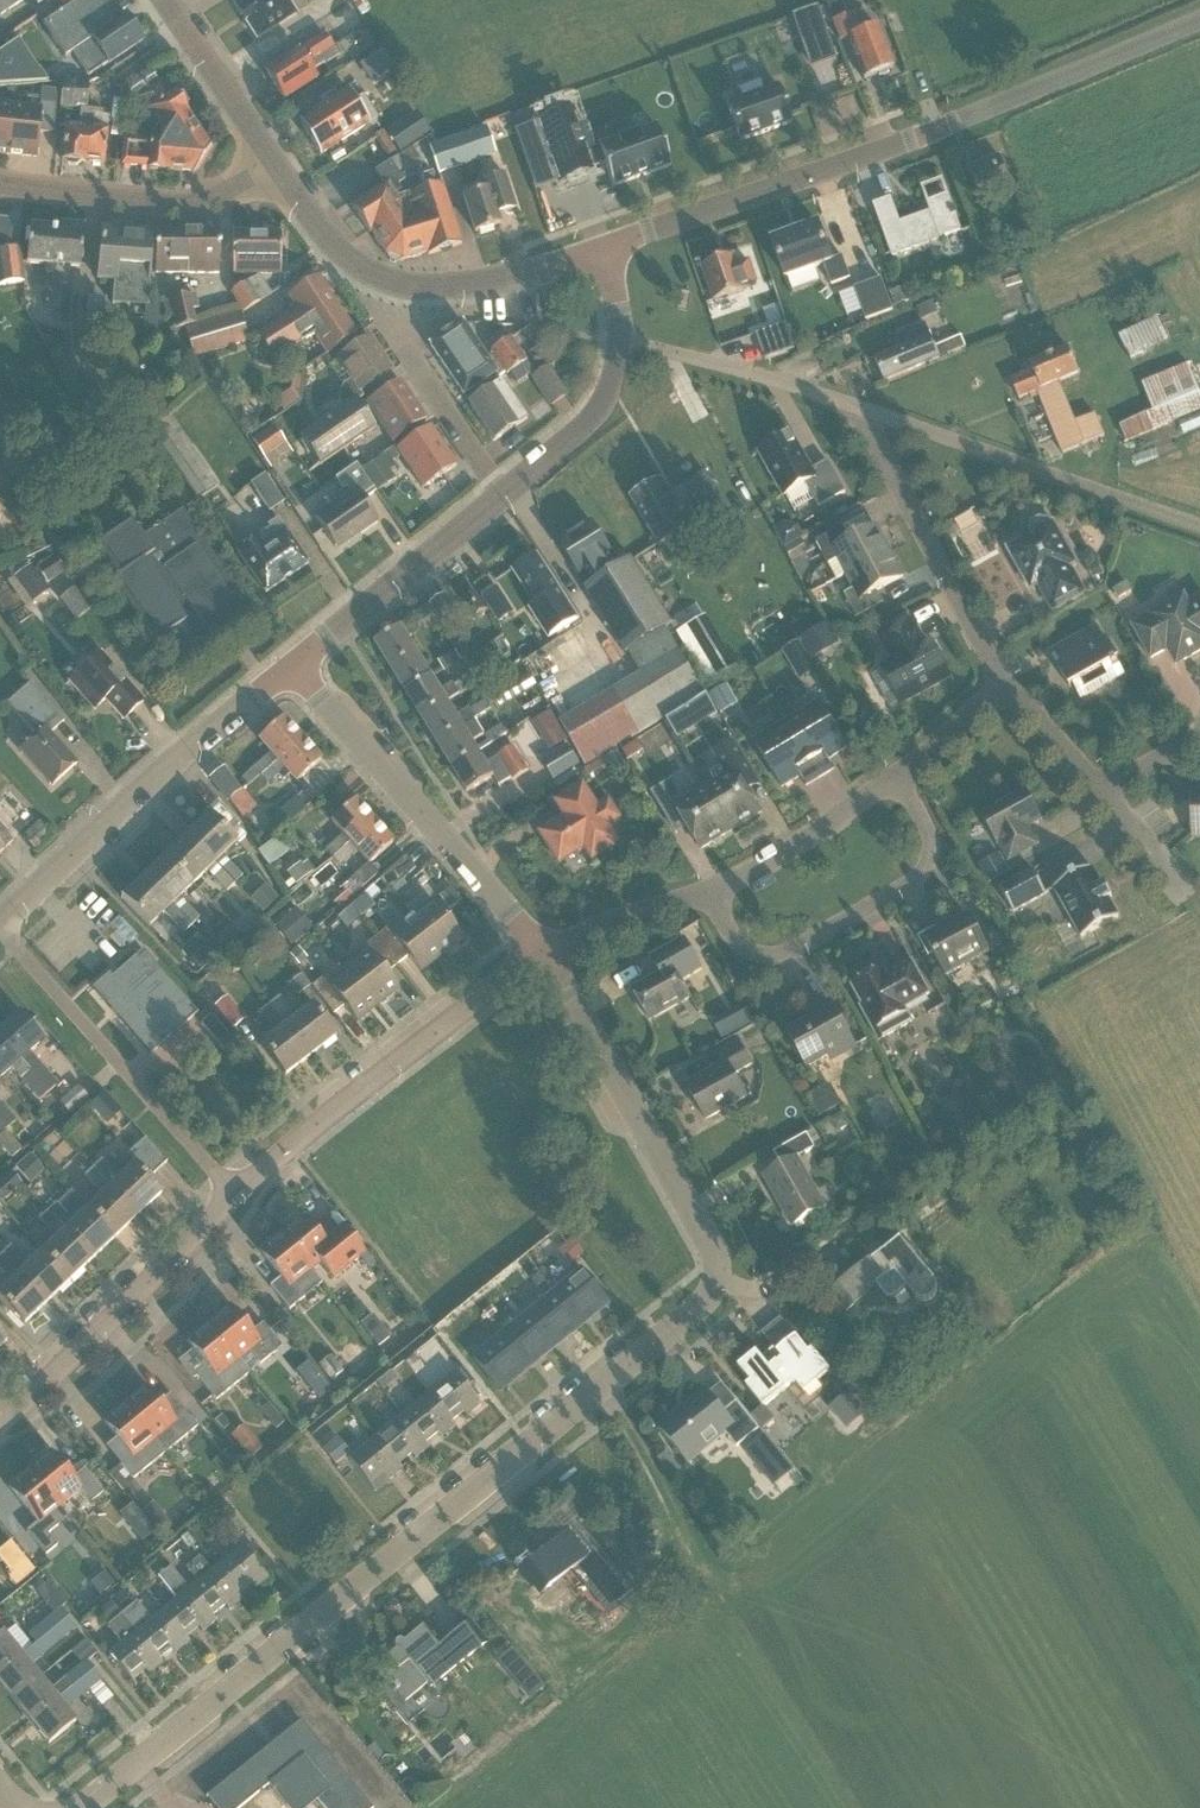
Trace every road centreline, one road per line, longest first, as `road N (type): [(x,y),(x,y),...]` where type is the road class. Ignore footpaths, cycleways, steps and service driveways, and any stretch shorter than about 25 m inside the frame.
road 1 (residential): [(69,1807),(711,1294),(718,1270),(708,1237),(539,956)]
road 2 (unclassified): [(602,249),(932,131),(1199,18)]
road 3 (tertiary): [(0,923),(294,663)]
road 4 (residential): [(236,1191),(539,956)]
road 5 (residential): [(539,956),(512,910),(294,663)]
road 6 (residential): [(716,890),(730,933),(755,952),(788,951),(919,874),(934,852),(930,824),(902,774)]
road 7 (residential): [(236,1191),(0,923)]
road 8 (residential): [(0,1410),(236,1191)]
road 9 (residential): [(1010,684),(861,407)]
road 10 (residential): [(275,166),(200,200),(0,182)]
road 11 (tertiary): [(294,663),(505,494)]
road 12 (residential): [(505,494),(377,306),(383,278)]
road 13 (unclassified): [(861,407),(621,340)]
road 14 (unclassified): [(1077,481),(861,407)]
road 15 (tertiary): [(383,278),(408,287),(476,287),(602,249)]
road 16 (residential): [(716,890),(781,857),(902,774)]
road 17 (tertiary): [(505,494),(593,418),(618,368),(621,340)]
road 18 (tertiary): [(275,166),(167,0)]
road 19 (residential): [(539,956),(596,921),(716,890)]
road 20 (tertiary): [(383,278),(330,239),(275,166)]
road 21 (residential): [(1103,794),(1010,684)]
road 22 (residential): [(902,774),(1010,684)]
road 23 (track): [(1199,526),(1077,481)]
road 24 (residential): [(1185,889),(1103,794)]

